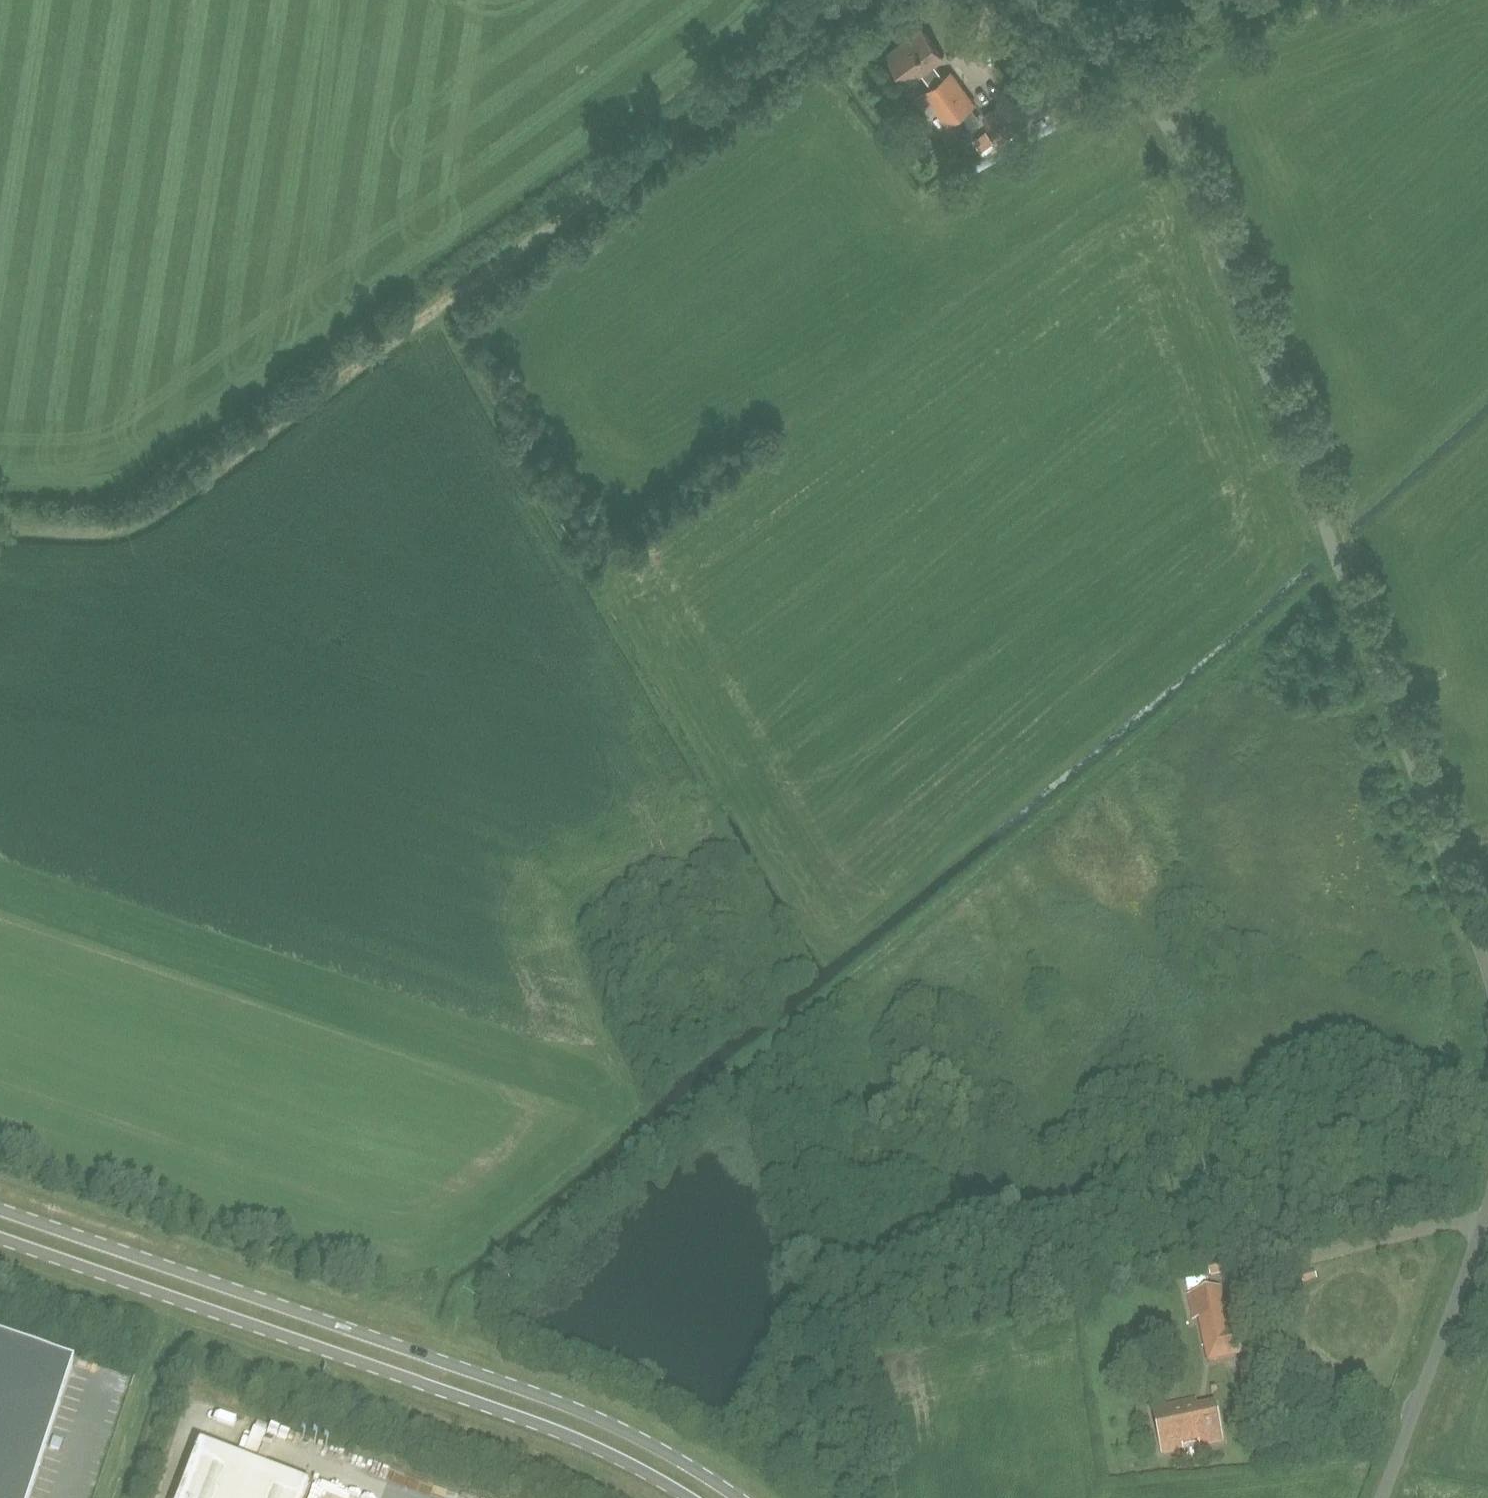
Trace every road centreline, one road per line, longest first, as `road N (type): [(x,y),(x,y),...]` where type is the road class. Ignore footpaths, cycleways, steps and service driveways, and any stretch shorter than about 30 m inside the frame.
road 1 (unclassified): [(1487,896),(1210,147),(1171,85),(1053,0)]
road 2 (primary): [(739,1497),(646,1441),(557,1401),(0,1209)]
road 3 (primary): [(0,1239),(528,1420),(689,1497)]
road 4 (unclassified): [(1392,1497),(1487,1254)]

